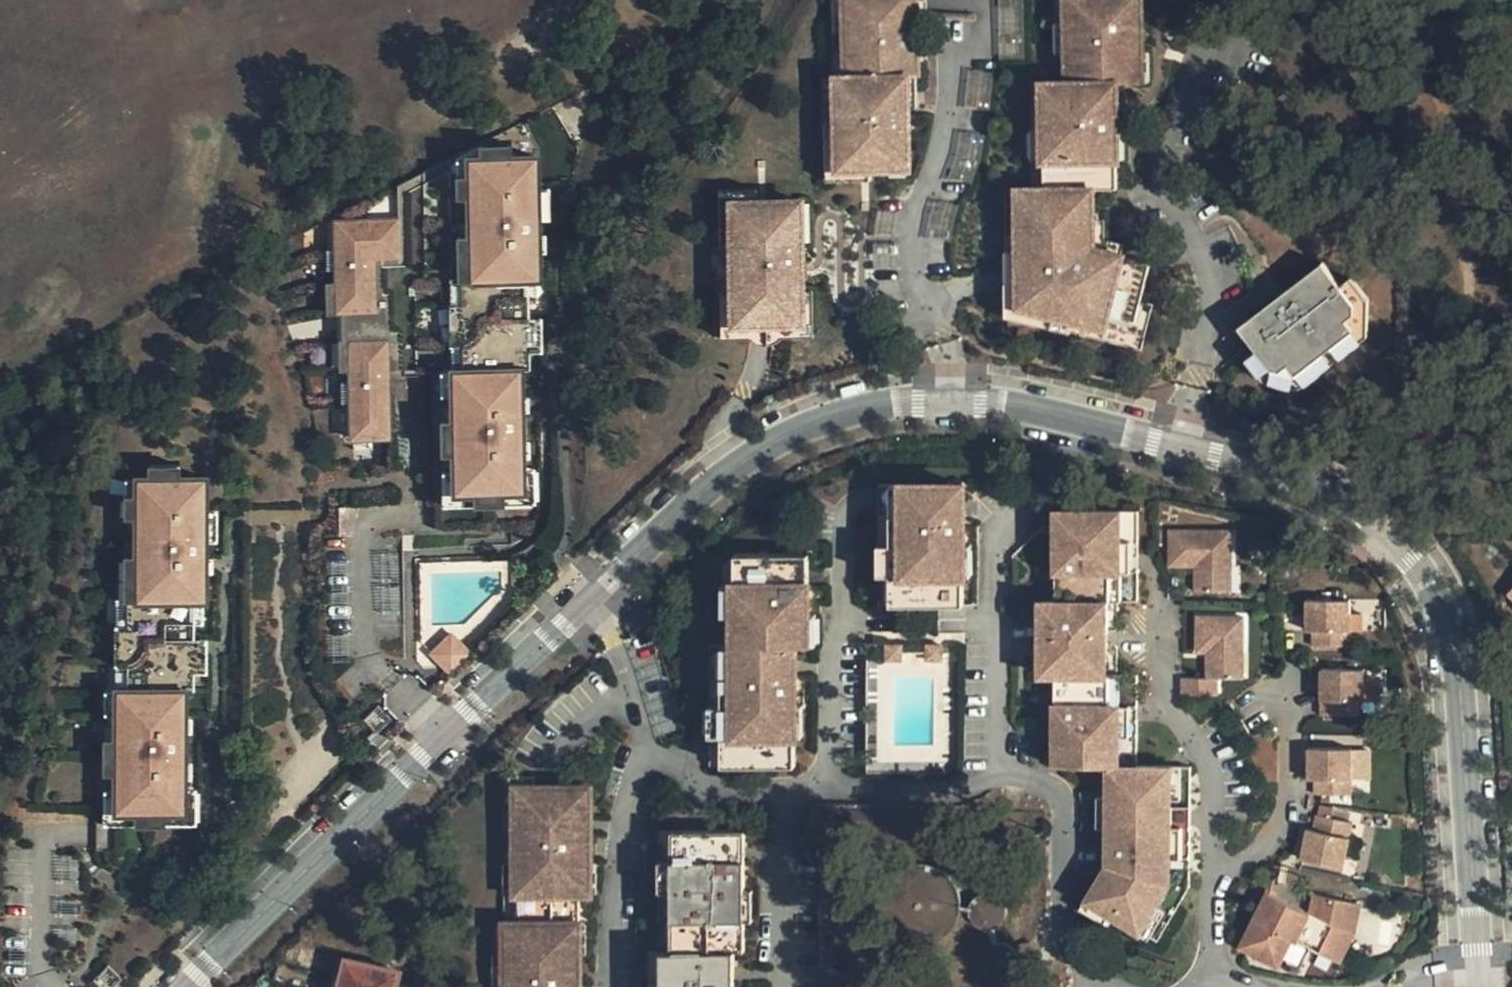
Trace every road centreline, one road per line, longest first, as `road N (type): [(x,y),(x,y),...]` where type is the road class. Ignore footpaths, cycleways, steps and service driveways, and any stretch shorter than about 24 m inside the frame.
road 1 (residential): [(1478,985),(1463,712),(1448,623),(1413,557),(1330,488),(981,401),(886,403),(806,425),(732,465),(579,605)]
road 2 (residential): [(438,739),(185,986)]
road 3 (track): [(1439,334),(1445,185),(1433,127),(1395,43),(1400,0)]
road 4 (residential): [(1213,872),(1212,783),(1203,754),(1171,715),(1156,571),(1138,563)]
road 5 (residential): [(826,790),(843,518),(857,501),(879,500)]
road 6 (residential): [(438,739),(367,656),(359,526),(410,525)]
road 7 (residential): [(999,778),(1001,654),(988,608),(989,562),(996,536),(1019,508)]
road 8 (residential): [(1094,981),(1073,953),(1062,914),(1060,809),(1036,784),(999,778)]
road 9 (residential): [(649,754),(634,776),(616,867),(609,986)]
road 10 (residential): [(1213,872),(1243,861),(1275,831),(1285,804),(1289,672)]
road 11 (residential): [(785,790),(783,986)]
road 12 (residential): [(579,605),(438,739)]
road 13 (residential): [(999,778),(953,791),(826,790)]
road 14 (track): [(1403,504),(1439,334)]
road 15 (residential): [(61,986),(42,971),(43,834)]
road 16 (residential): [(635,697),(598,714),(551,760),(543,788)]

